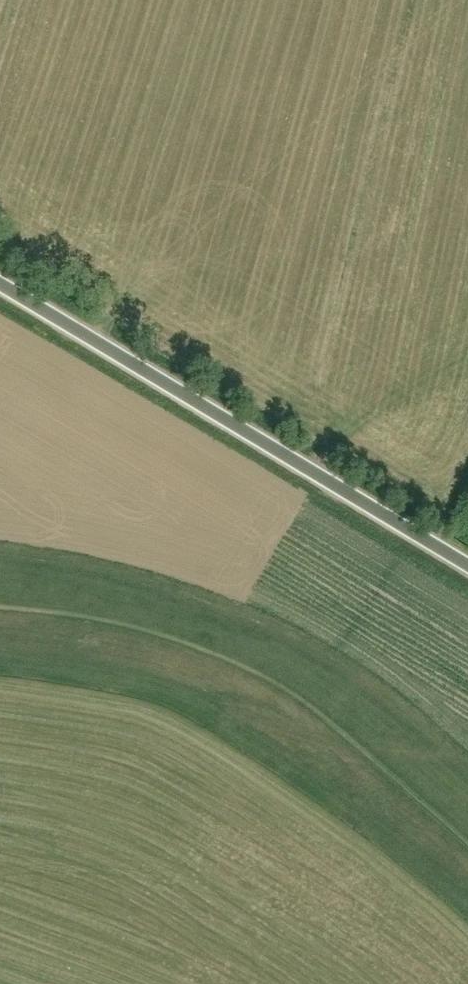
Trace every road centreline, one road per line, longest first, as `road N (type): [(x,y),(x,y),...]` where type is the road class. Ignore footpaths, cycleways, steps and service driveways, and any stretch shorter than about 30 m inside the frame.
road 1 (unclassified): [(467,565),(0,284)]

